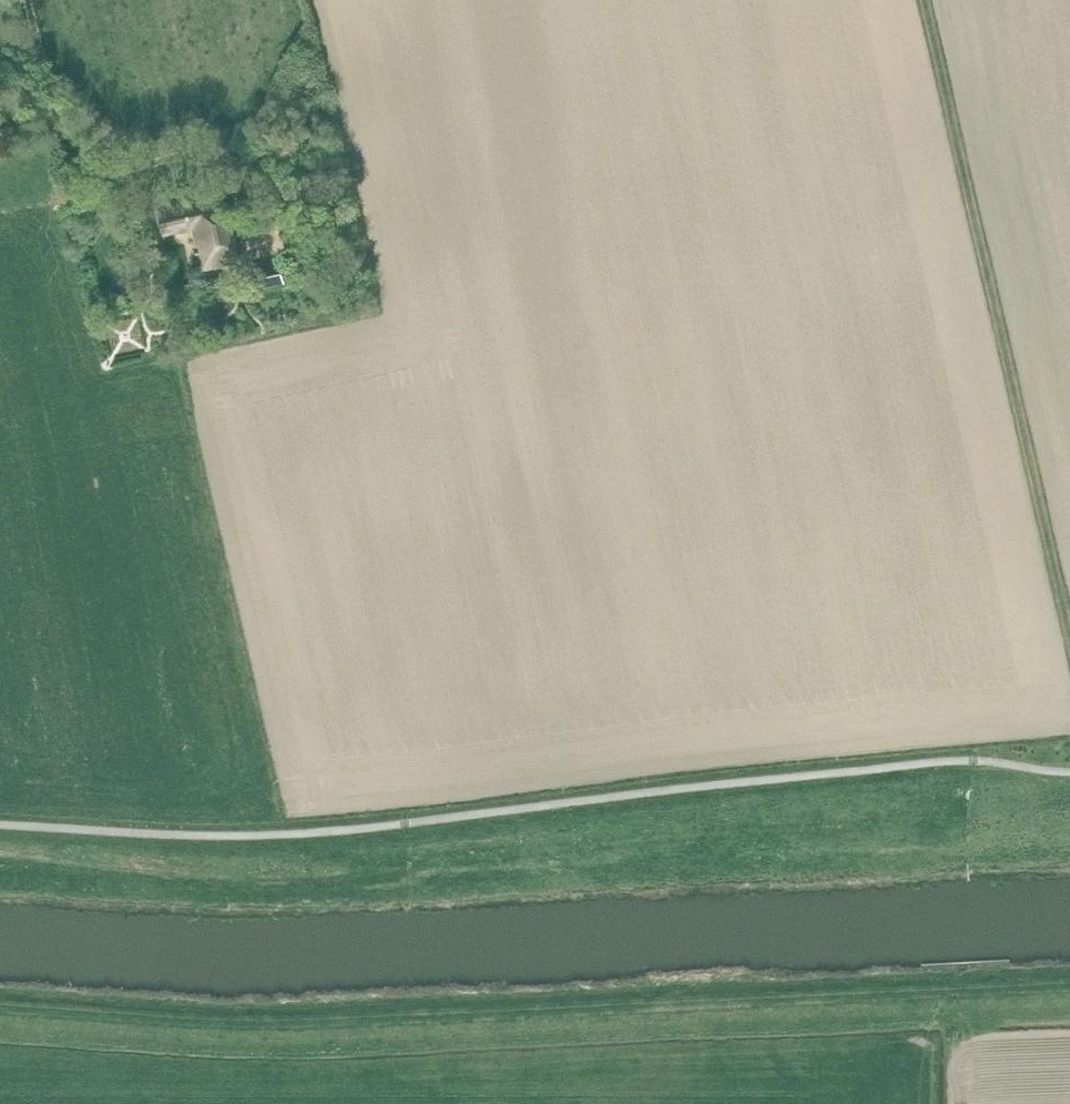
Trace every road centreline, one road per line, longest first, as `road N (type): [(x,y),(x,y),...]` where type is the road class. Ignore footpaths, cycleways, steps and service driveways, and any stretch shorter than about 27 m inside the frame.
road 1 (track): [(1069,985),(195,1022),(0,1007)]

